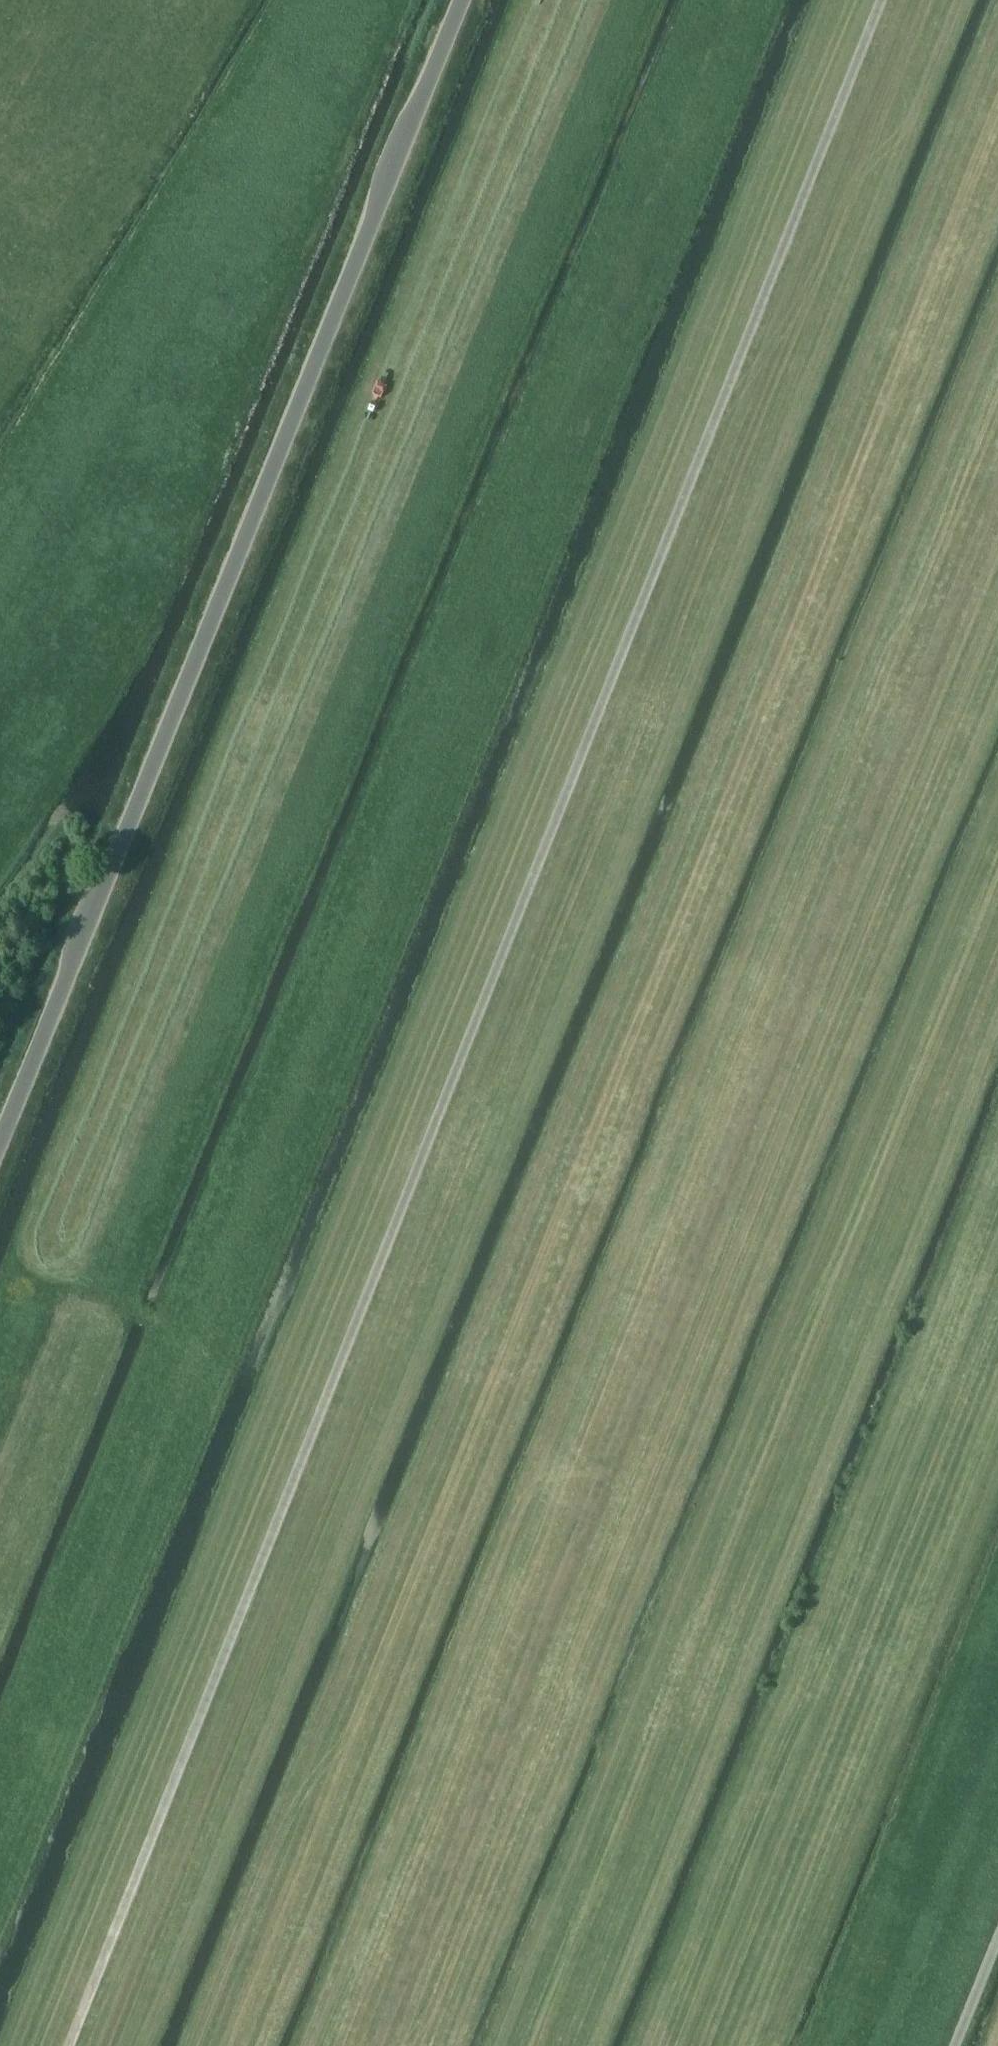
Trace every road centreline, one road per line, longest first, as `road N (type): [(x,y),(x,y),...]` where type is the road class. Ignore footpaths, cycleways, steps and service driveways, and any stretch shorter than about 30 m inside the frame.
road 1 (track): [(68,2045),(880,0)]
road 2 (unclassified): [(0,1146),(462,0)]
road 3 (track): [(953,2045),(997,1933)]

